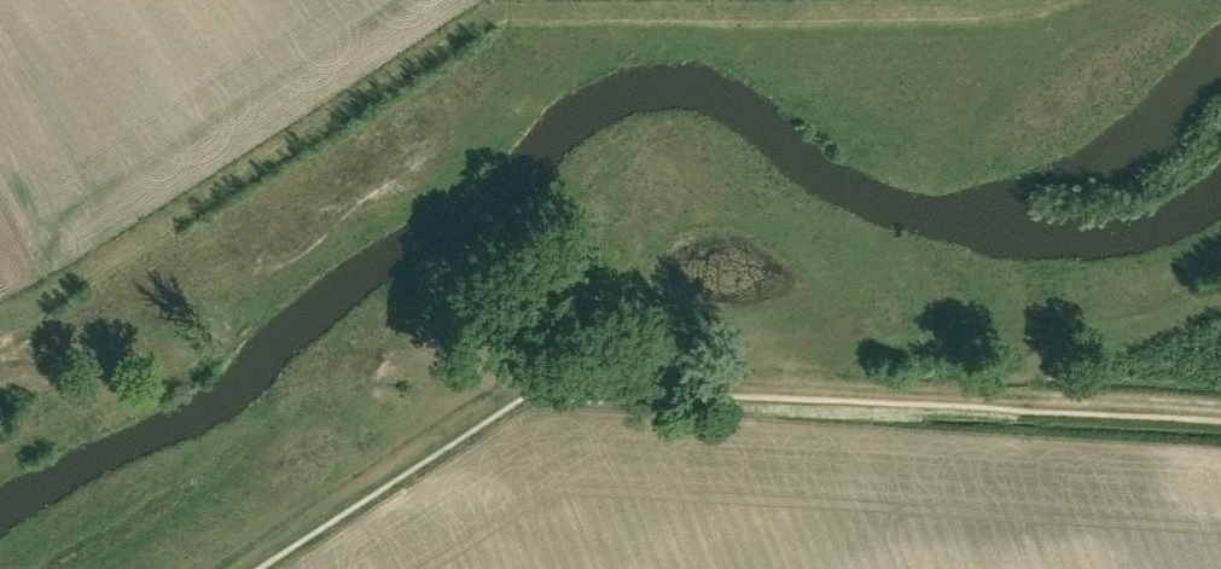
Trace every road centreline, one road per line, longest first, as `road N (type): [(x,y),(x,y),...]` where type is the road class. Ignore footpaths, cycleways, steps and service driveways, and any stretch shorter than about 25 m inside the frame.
road 1 (track): [(0,315),(497,12),(1018,7),(1037,0)]
road 2 (track): [(1220,406),(564,373),(397,451),(215,568)]
road 3 (track): [(1220,294),(1052,362)]

